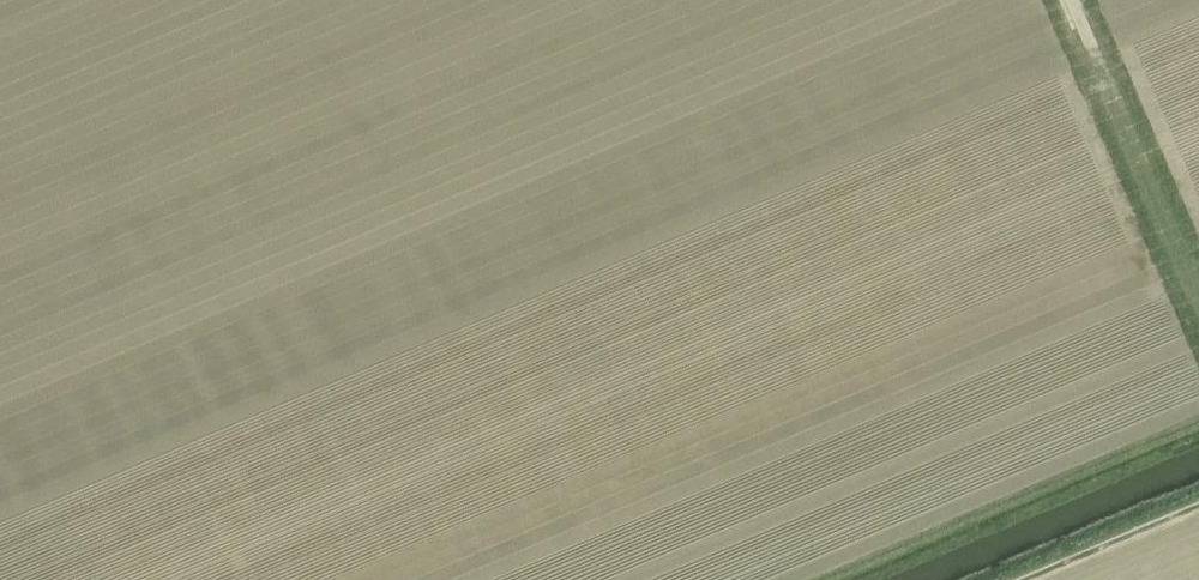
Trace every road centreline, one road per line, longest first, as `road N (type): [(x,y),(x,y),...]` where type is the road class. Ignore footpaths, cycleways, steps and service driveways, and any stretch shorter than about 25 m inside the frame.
road 1 (track): [(1018,579),(1198,502)]

